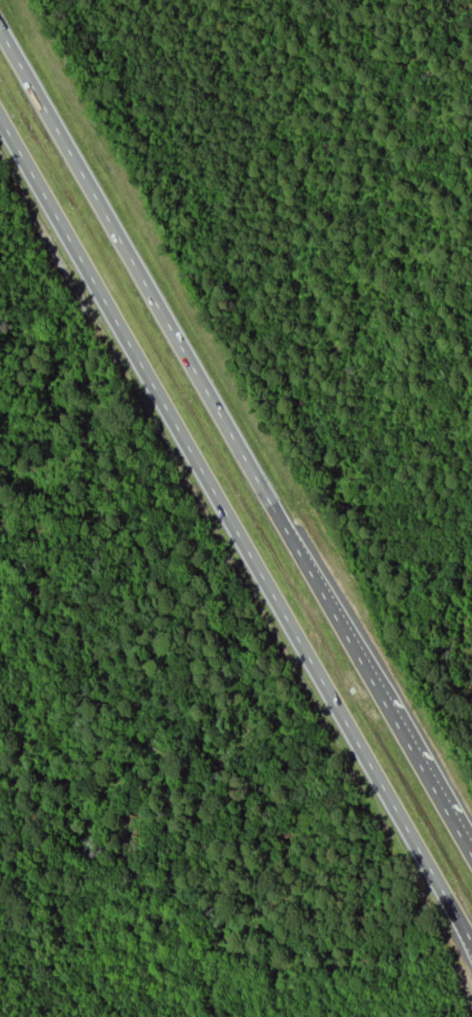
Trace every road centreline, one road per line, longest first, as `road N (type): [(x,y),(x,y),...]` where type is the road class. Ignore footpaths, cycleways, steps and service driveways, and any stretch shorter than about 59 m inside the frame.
road 1 (motorway): [(471,851),(0,29)]
road 2 (motorway): [(0,113),(471,935)]

